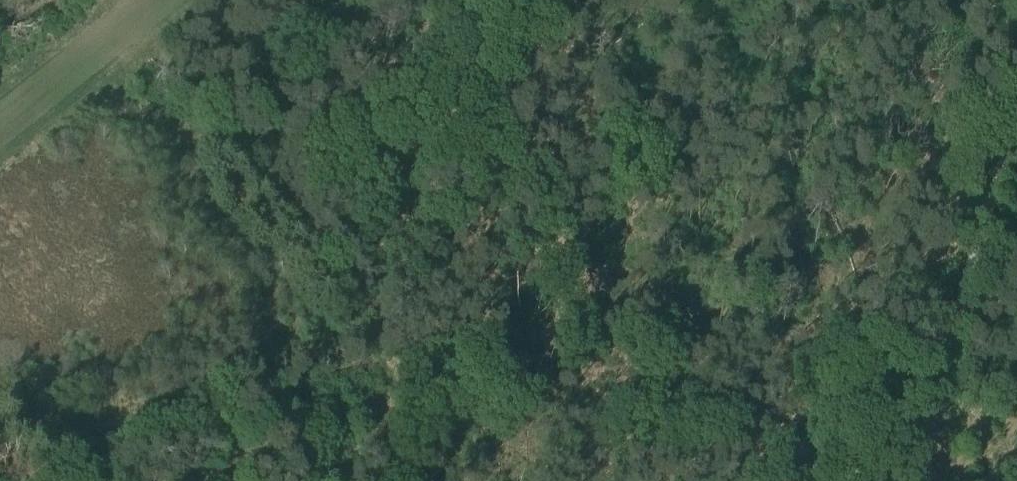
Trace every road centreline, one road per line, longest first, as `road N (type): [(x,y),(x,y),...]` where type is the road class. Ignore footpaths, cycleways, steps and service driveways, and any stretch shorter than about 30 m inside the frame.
road 1 (track): [(844,480),(934,358),(1016,119)]
road 2 (track): [(0,161),(192,0)]

